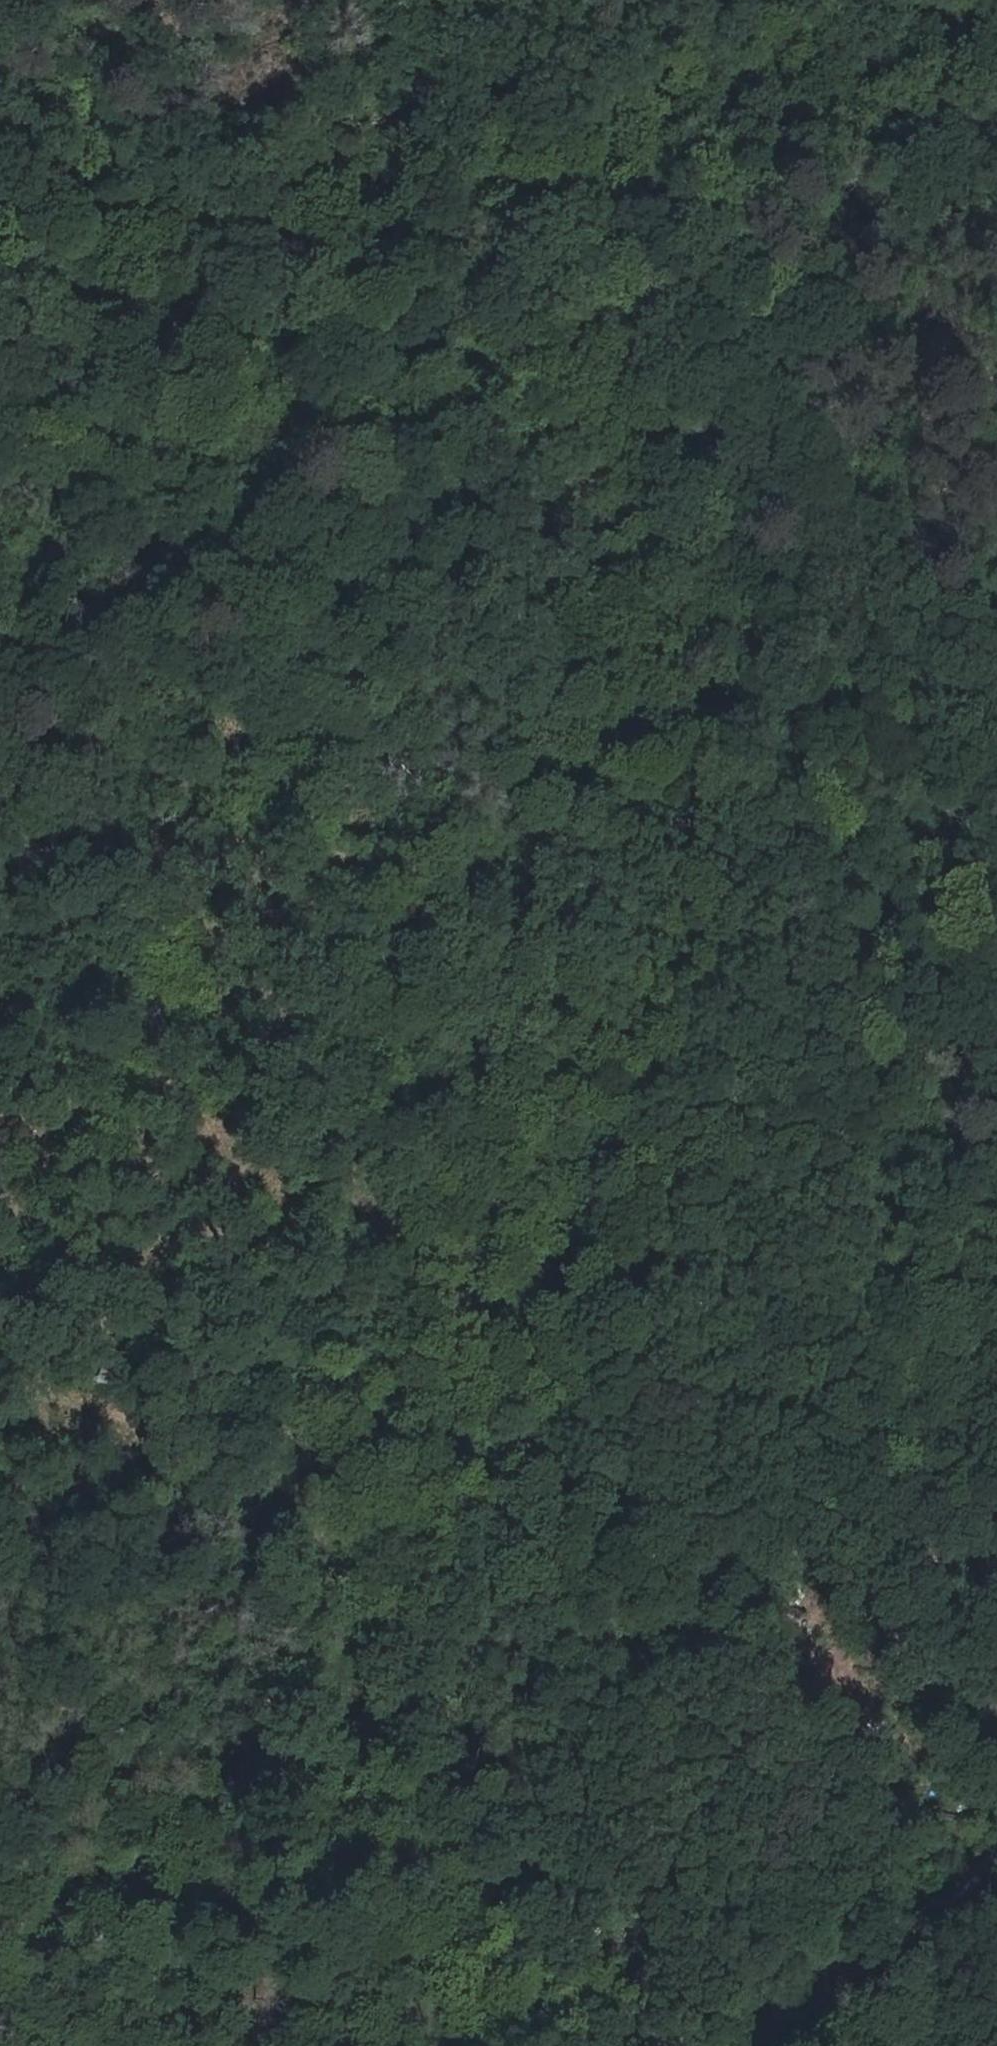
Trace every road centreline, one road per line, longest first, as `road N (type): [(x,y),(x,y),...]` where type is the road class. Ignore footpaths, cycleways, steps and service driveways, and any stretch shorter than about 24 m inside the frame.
road 1 (track): [(996,137),(799,220),(996,616)]
road 2 (tertiary): [(996,1857),(756,2045)]

